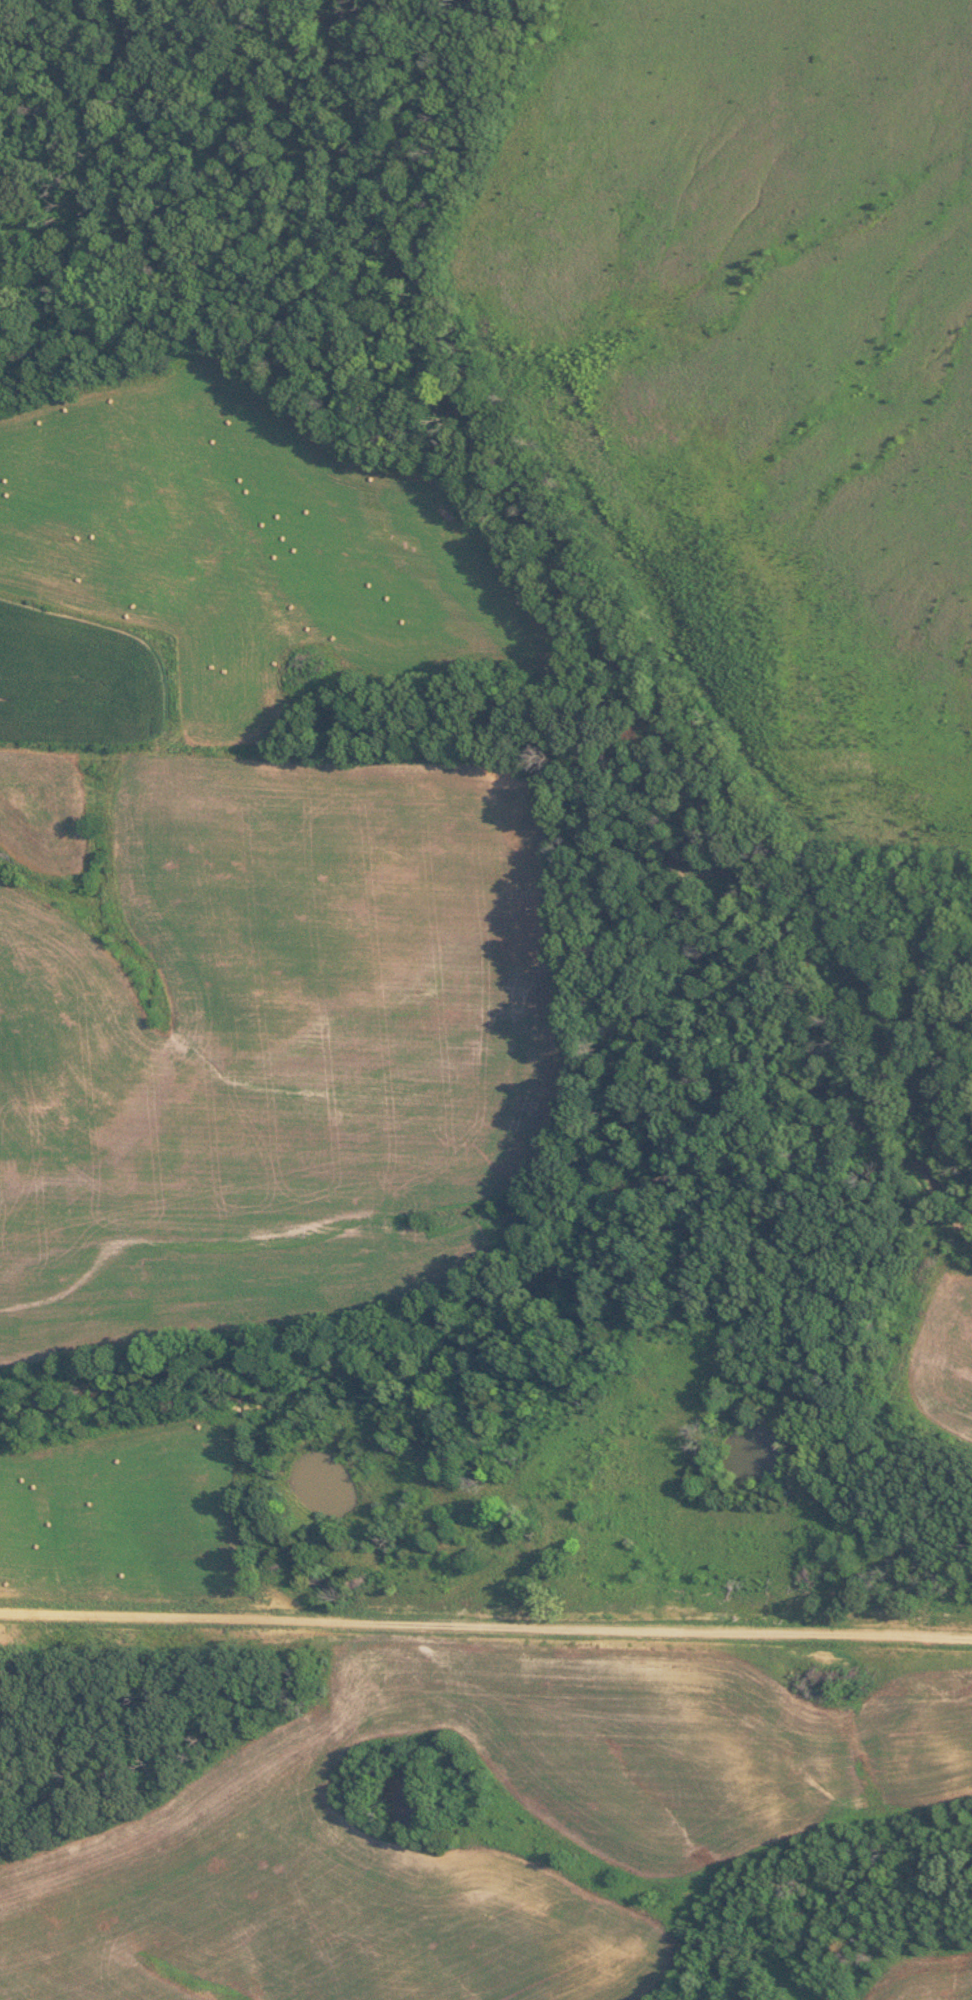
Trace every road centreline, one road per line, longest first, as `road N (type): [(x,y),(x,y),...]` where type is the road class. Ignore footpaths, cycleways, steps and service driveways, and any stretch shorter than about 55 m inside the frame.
road 1 (residential): [(971,1640),(0,1617)]

